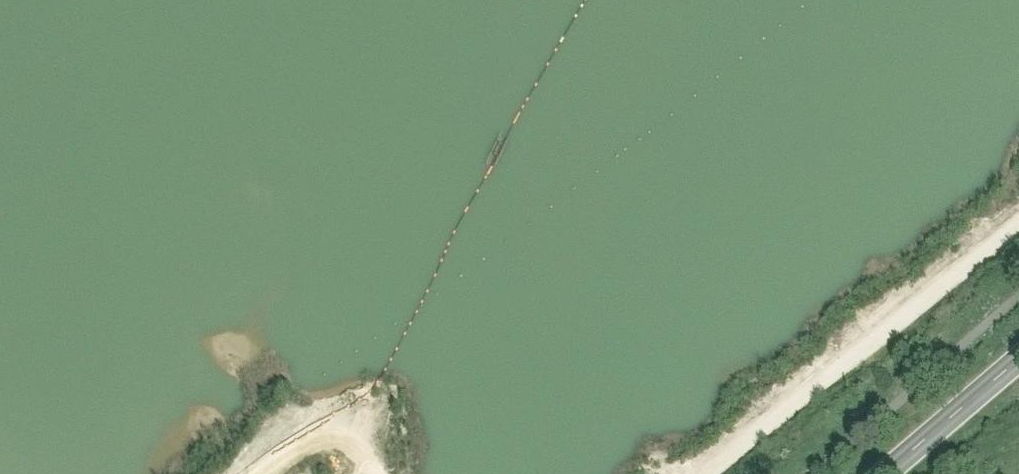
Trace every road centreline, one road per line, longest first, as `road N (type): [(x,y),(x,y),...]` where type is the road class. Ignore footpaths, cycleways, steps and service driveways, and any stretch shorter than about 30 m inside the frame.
road 1 (tertiary): [(892,473),(1018,365)]

